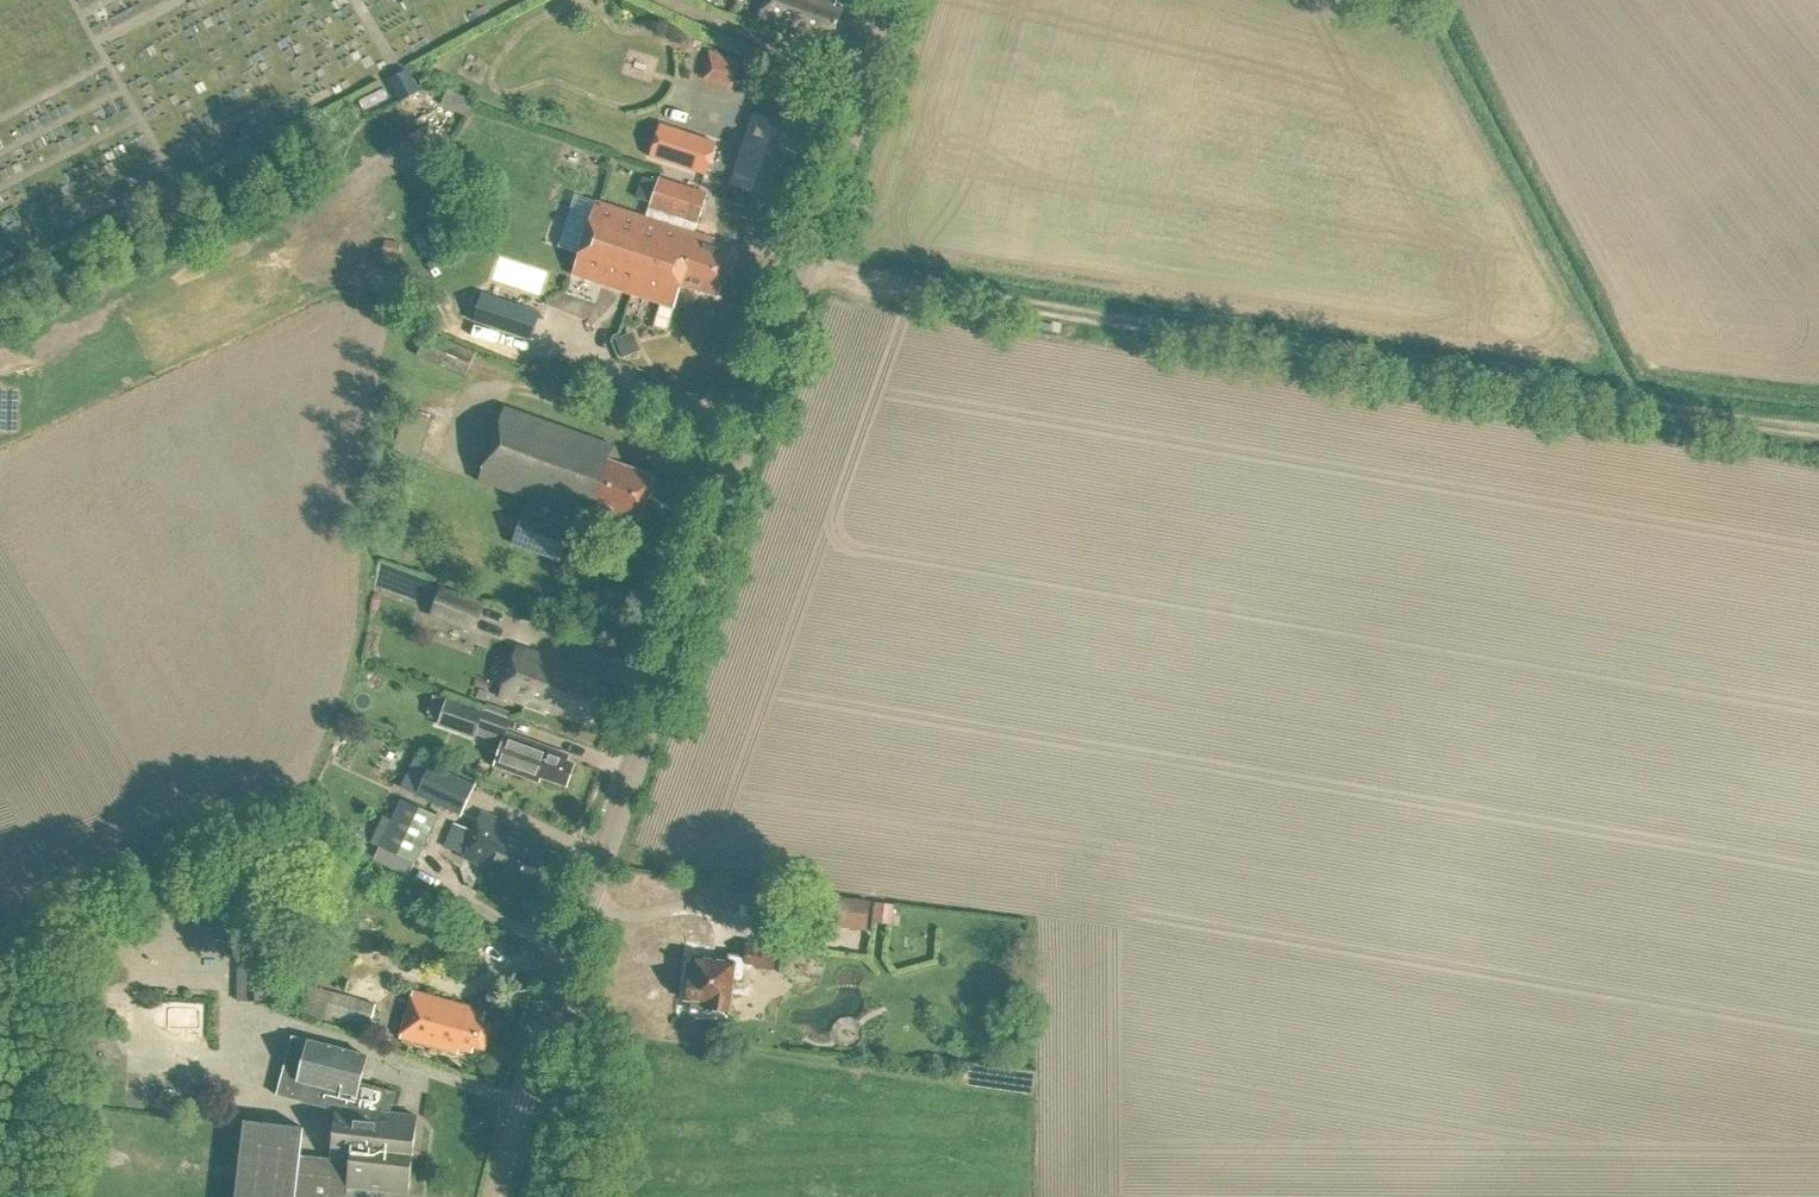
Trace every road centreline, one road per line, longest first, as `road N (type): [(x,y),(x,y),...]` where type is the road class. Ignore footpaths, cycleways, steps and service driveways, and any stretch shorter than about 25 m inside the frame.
road 1 (tertiary): [(495,1196),(807,271),(884,0)]
road 2 (track): [(807,271),(1818,427)]

